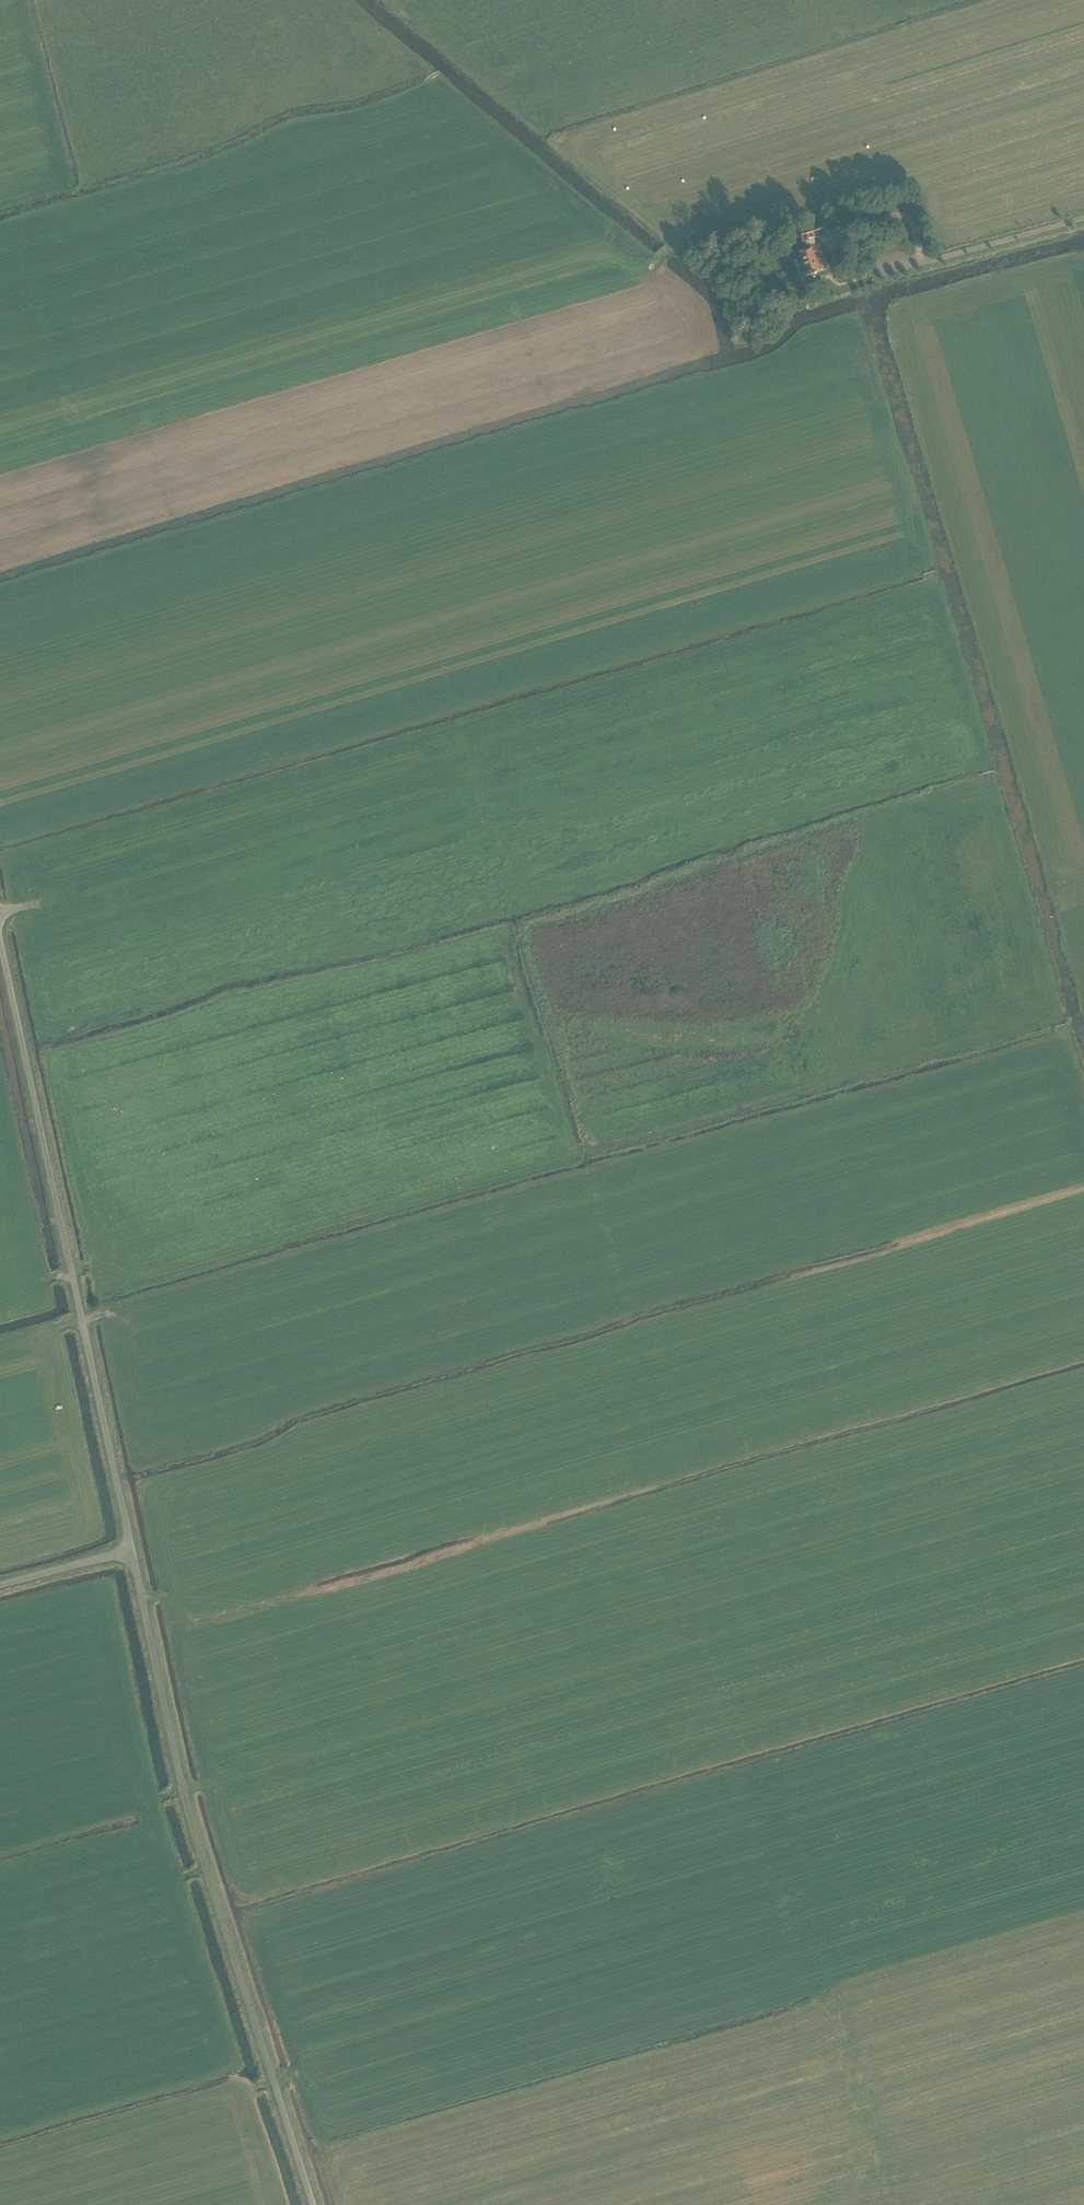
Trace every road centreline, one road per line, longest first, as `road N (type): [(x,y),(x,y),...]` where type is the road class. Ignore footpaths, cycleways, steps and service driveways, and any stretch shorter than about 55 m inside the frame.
road 1 (unclassified): [(314,2204),(186,1804),(132,1551)]
road 2 (unclassified): [(132,1551),(0,941)]
road 3 (unclassified): [(0,1585),(132,1551)]

